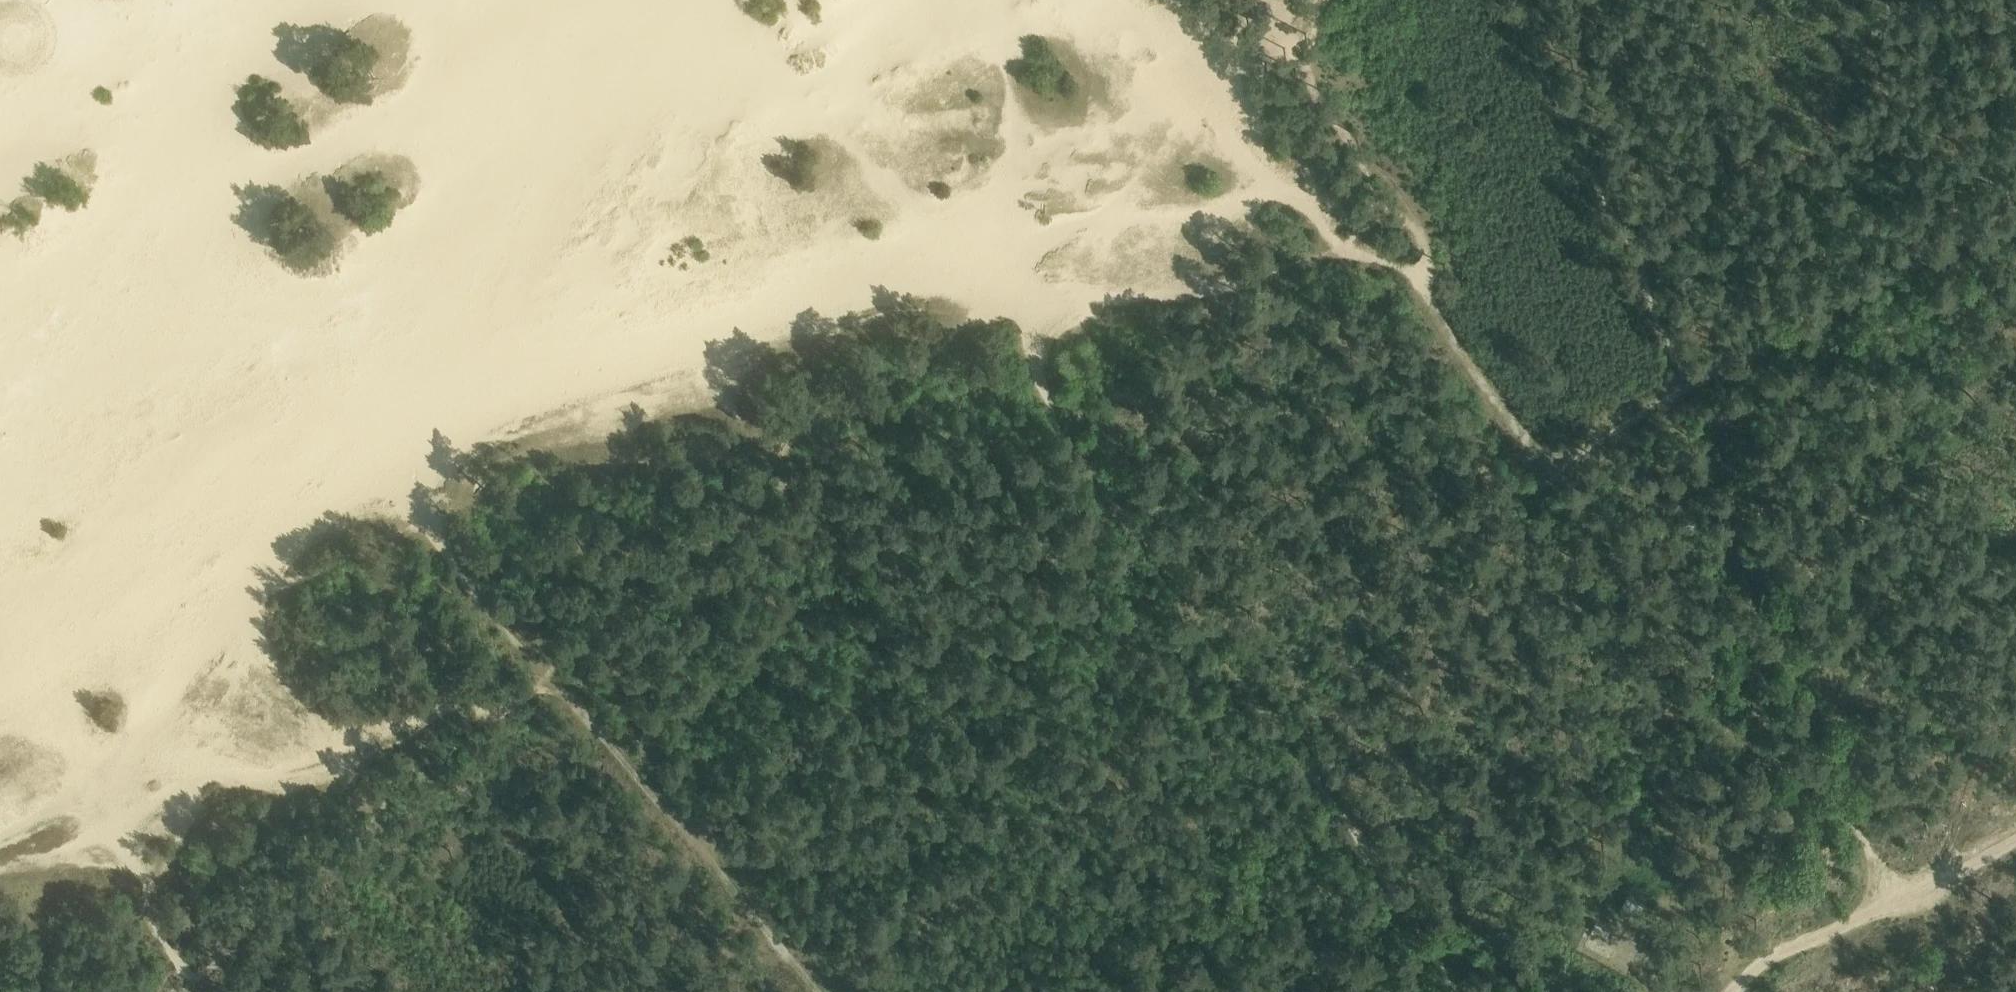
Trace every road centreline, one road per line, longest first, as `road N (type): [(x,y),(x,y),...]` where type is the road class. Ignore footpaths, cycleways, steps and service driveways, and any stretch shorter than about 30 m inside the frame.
road 1 (track): [(1886,906),(1862,837),(1649,587),(1401,269),(1335,243),(1316,215),(1275,193),(1082,222),(1028,253)]
road 2 (track): [(1028,253),(1023,270),(1044,398),(1459,991)]
road 3 (track): [(2015,210),(1590,435),(1554,469)]
road 4 (track): [(171,991),(311,896),(396,794),(546,673)]
road 5 (track): [(816,991),(546,673)]
road 6 (track): [(2015,836),(1930,889),(1772,957),(1730,991)]
road 7 (track): [(546,673),(437,547),(400,464)]

